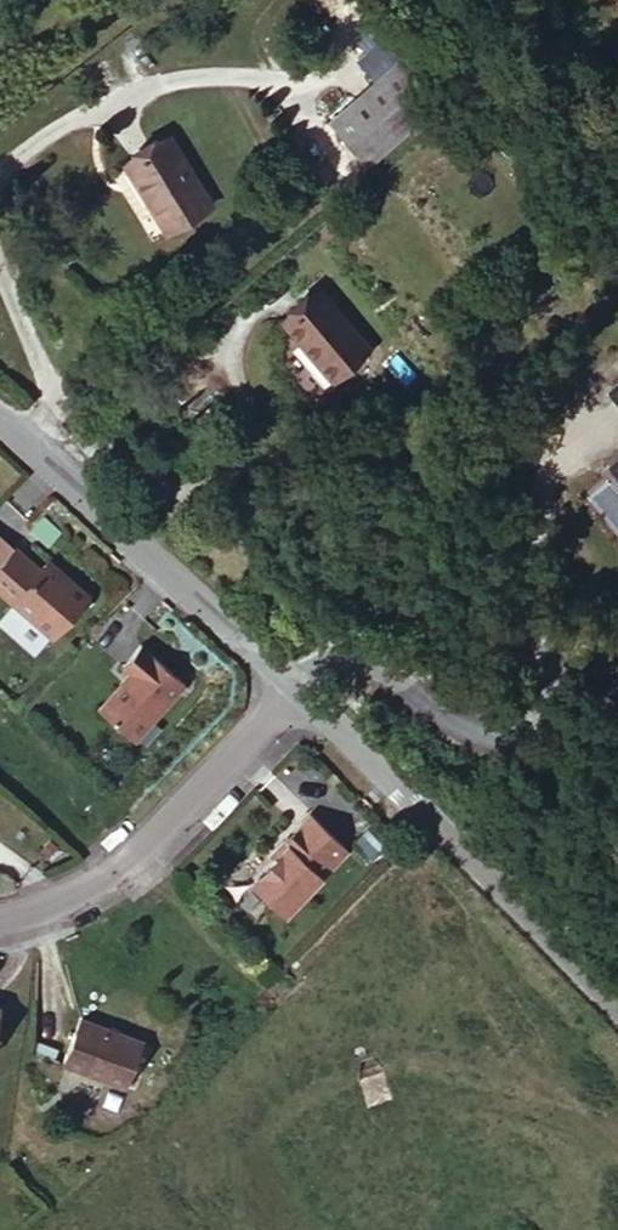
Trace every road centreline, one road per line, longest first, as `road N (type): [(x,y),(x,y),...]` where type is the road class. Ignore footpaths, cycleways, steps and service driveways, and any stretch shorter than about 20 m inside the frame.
road 1 (residential): [(302,695),(0,418)]
road 2 (residential): [(302,695),(81,889),(0,910)]
road 3 (residential): [(508,888),(302,695)]
road 4 (unclassified): [(617,1011),(508,888)]

